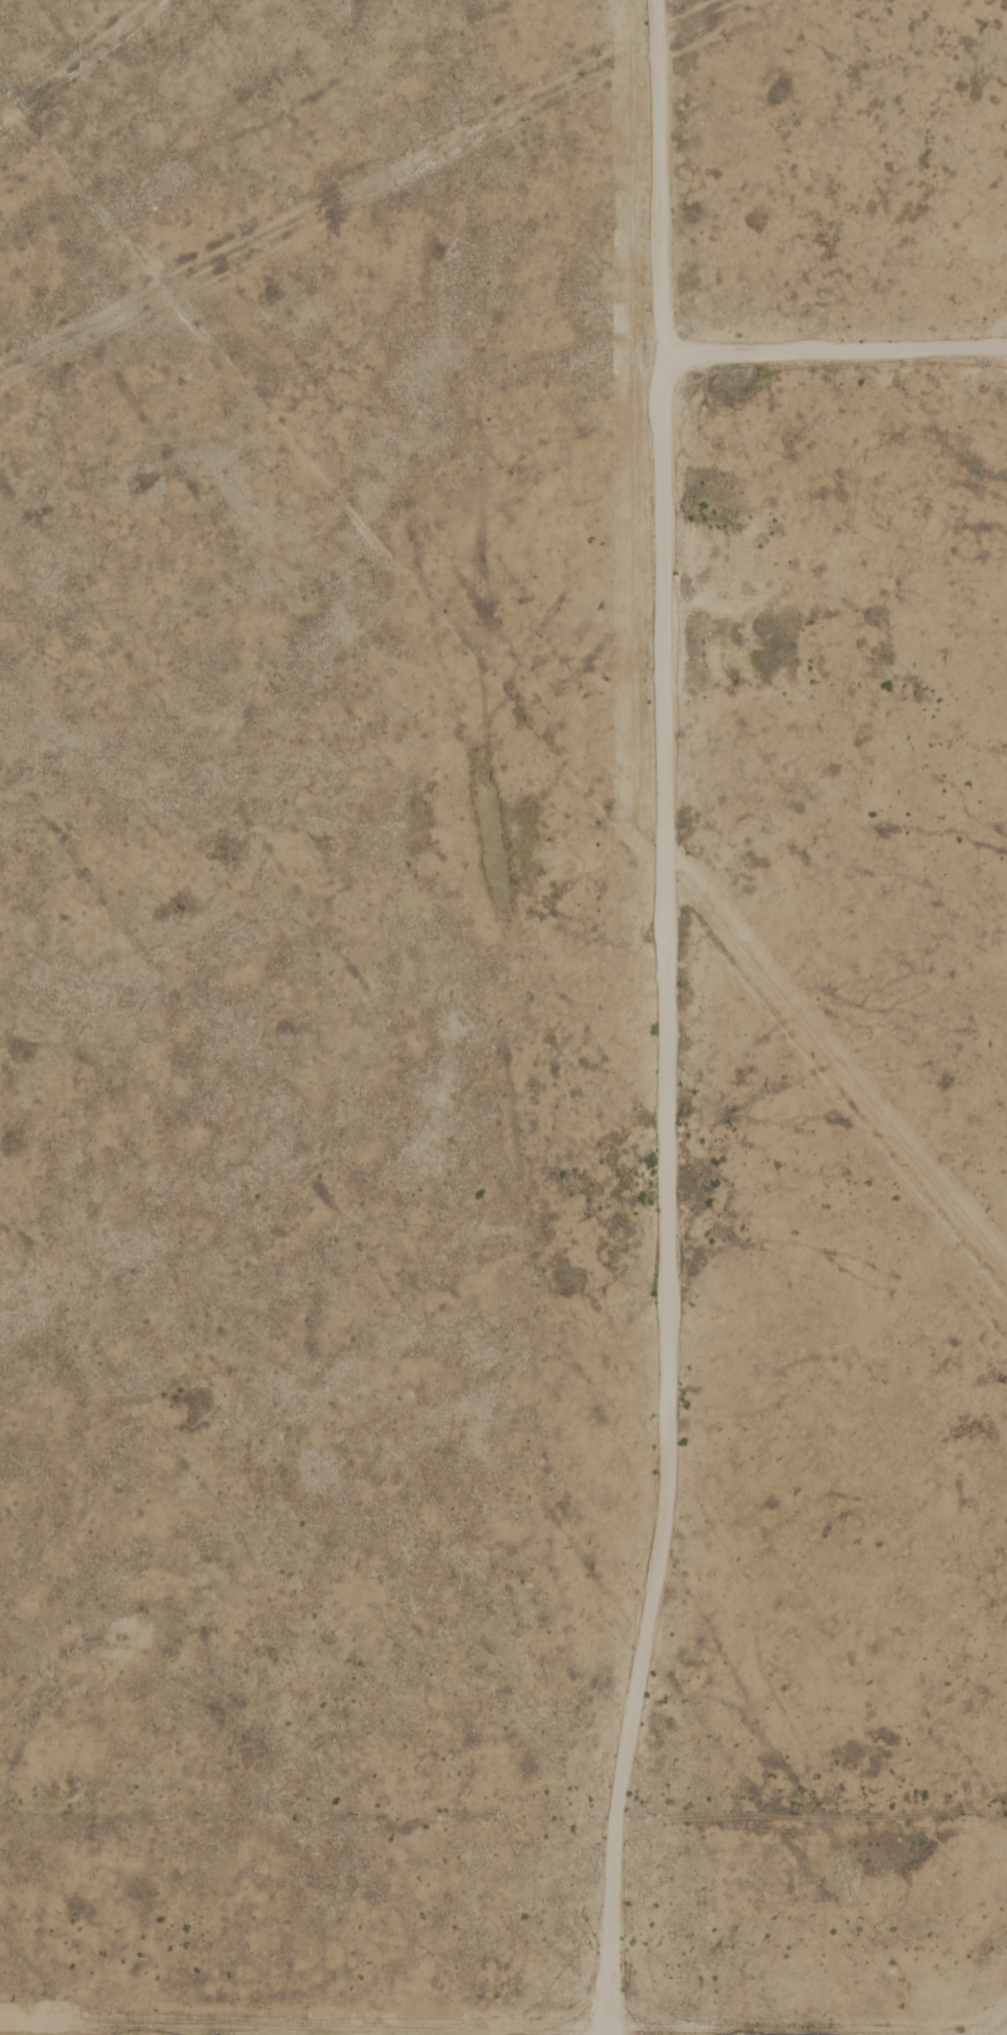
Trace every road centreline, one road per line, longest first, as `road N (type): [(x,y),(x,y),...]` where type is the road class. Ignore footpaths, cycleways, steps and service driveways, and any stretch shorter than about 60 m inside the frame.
road 1 (residential): [(604,2034),(602,1937),(679,1324),(667,362),(1006,354)]

